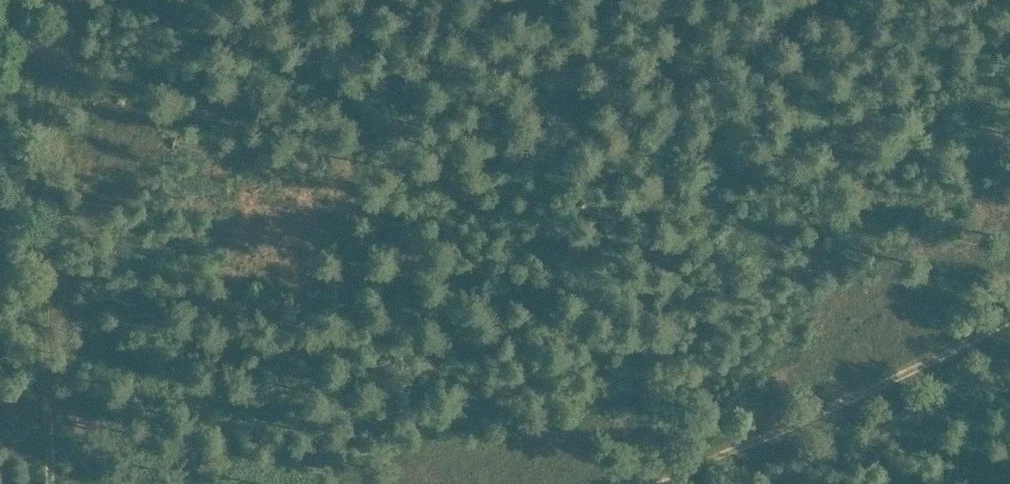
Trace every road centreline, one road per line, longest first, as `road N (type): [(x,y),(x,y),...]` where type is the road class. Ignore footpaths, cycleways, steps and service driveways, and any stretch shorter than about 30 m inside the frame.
road 1 (track): [(54,483),(58,202),(80,0)]
road 2 (track): [(657,483),(1009,317)]

